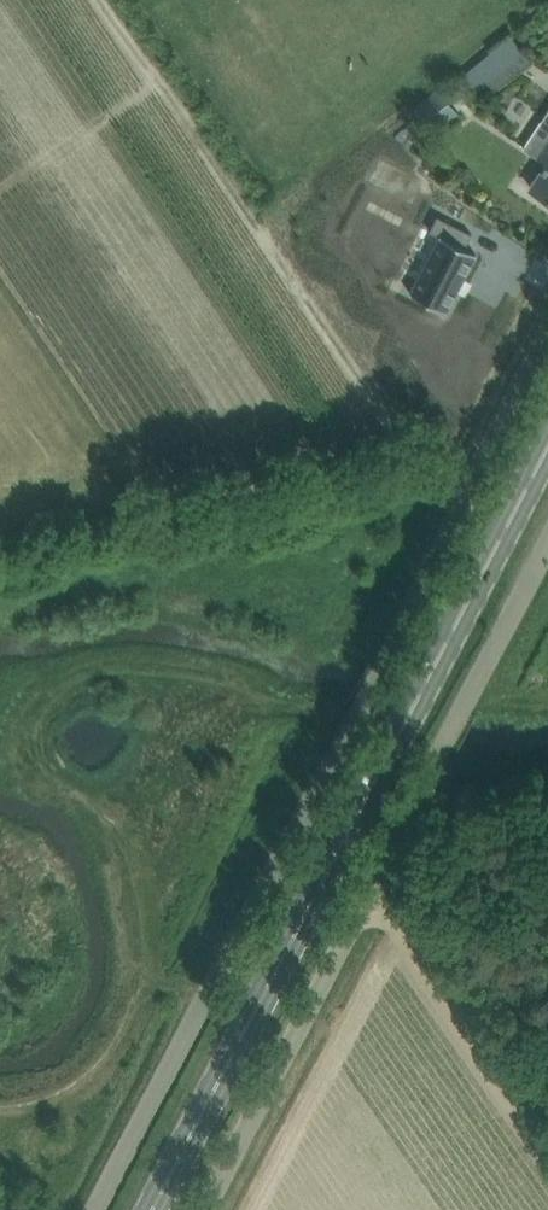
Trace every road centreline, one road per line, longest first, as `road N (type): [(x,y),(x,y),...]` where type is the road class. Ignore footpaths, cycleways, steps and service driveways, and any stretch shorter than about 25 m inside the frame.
road 1 (unclassified): [(547,336),(101,1209)]
road 2 (primary): [(150,1209),(547,450)]
road 3 (unclassified): [(205,1209),(416,819),(547,549)]

